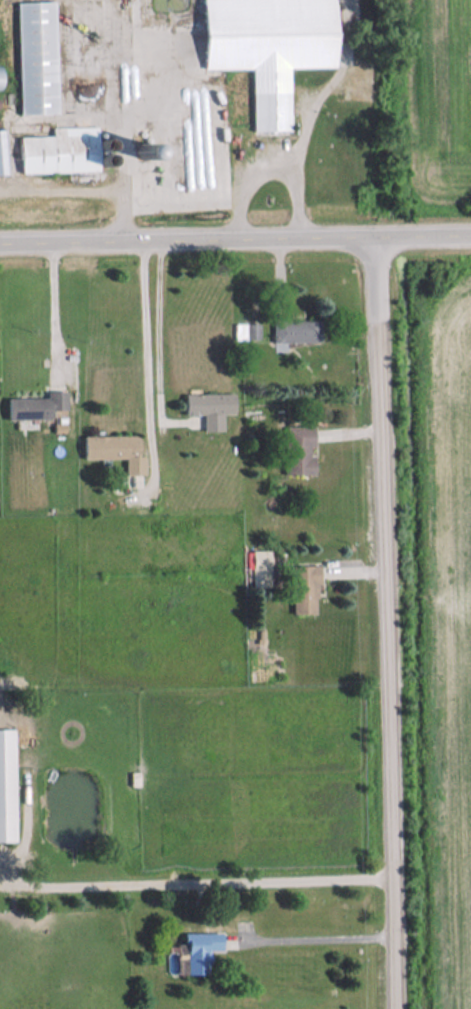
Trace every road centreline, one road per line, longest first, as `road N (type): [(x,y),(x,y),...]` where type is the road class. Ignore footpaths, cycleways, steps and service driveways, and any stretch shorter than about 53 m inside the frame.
road 1 (residential): [(385,238),(401,1008)]
road 2 (tertiary): [(470,237),(0,246)]

